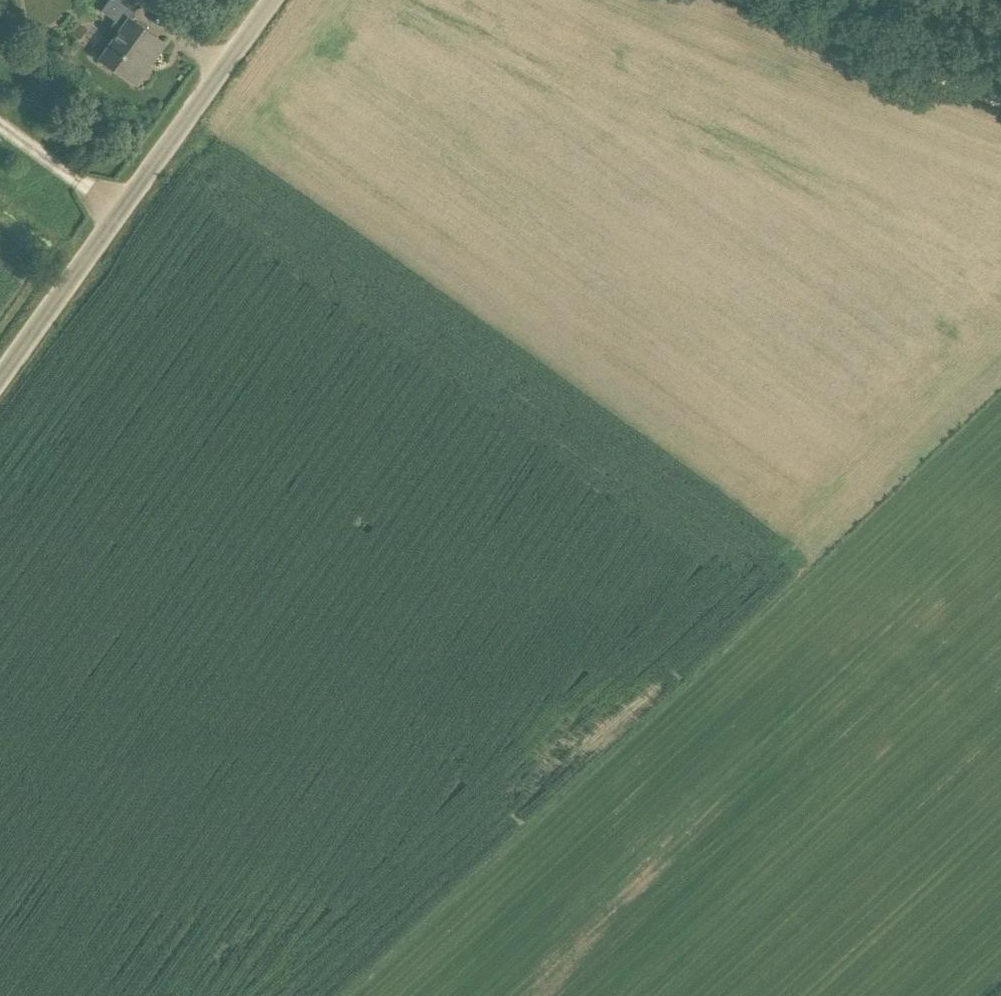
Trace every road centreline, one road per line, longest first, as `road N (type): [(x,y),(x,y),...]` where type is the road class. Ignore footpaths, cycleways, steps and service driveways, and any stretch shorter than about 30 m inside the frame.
road 1 (unclassified): [(0,373),(277,0)]
road 2 (track): [(1000,98),(746,0)]

